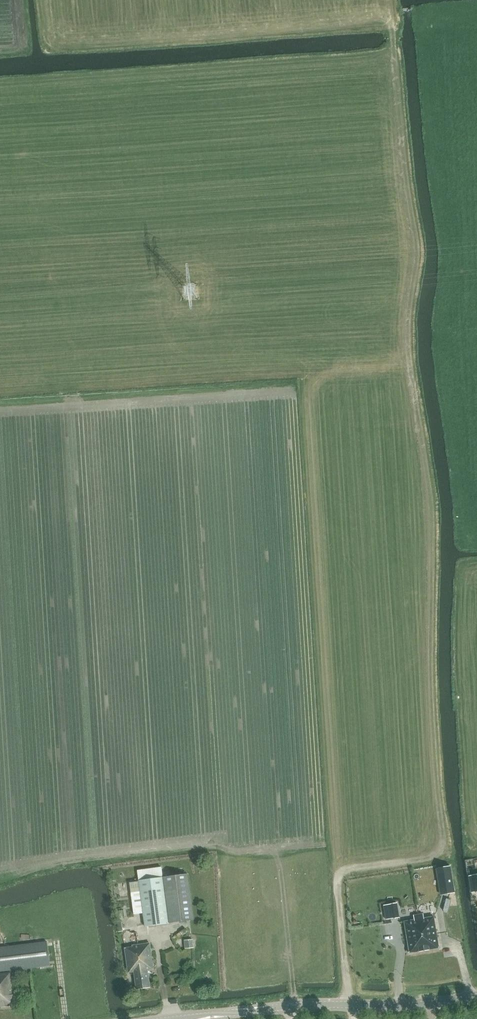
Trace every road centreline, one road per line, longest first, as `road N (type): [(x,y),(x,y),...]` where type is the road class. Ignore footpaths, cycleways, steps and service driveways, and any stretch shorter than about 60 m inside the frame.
road 1 (track): [(391,23),(411,233),(398,305),(428,521),(447,856),(338,882),(348,1004)]
road 2 (unclassified): [(180,1018),(476,995)]
road 3 (track): [(278,849),(297,1006)]
road 4 (track): [(389,0),(391,23),(257,28)]

